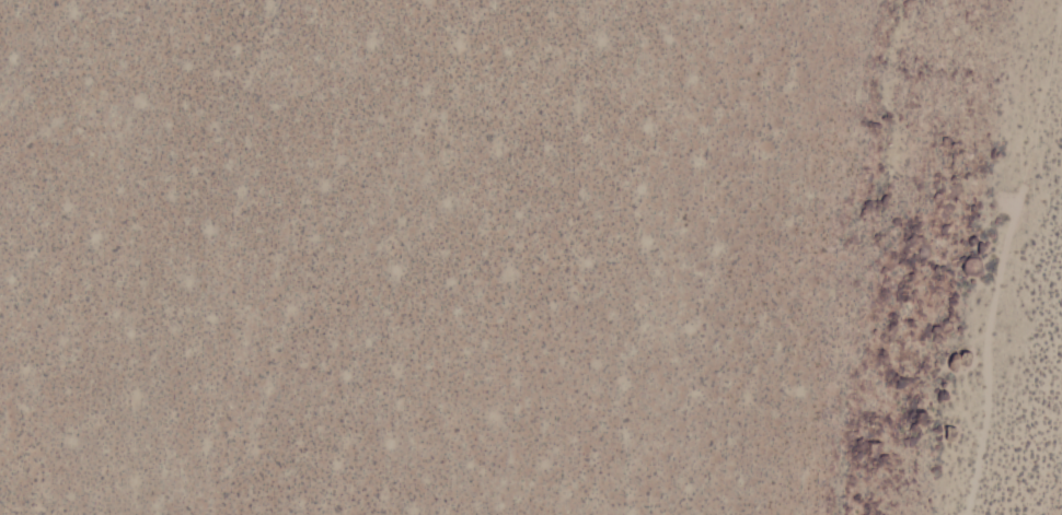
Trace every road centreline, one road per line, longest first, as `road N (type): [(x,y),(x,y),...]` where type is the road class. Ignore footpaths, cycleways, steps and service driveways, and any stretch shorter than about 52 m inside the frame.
road 1 (track): [(1061,78),(1008,317),(983,514)]

